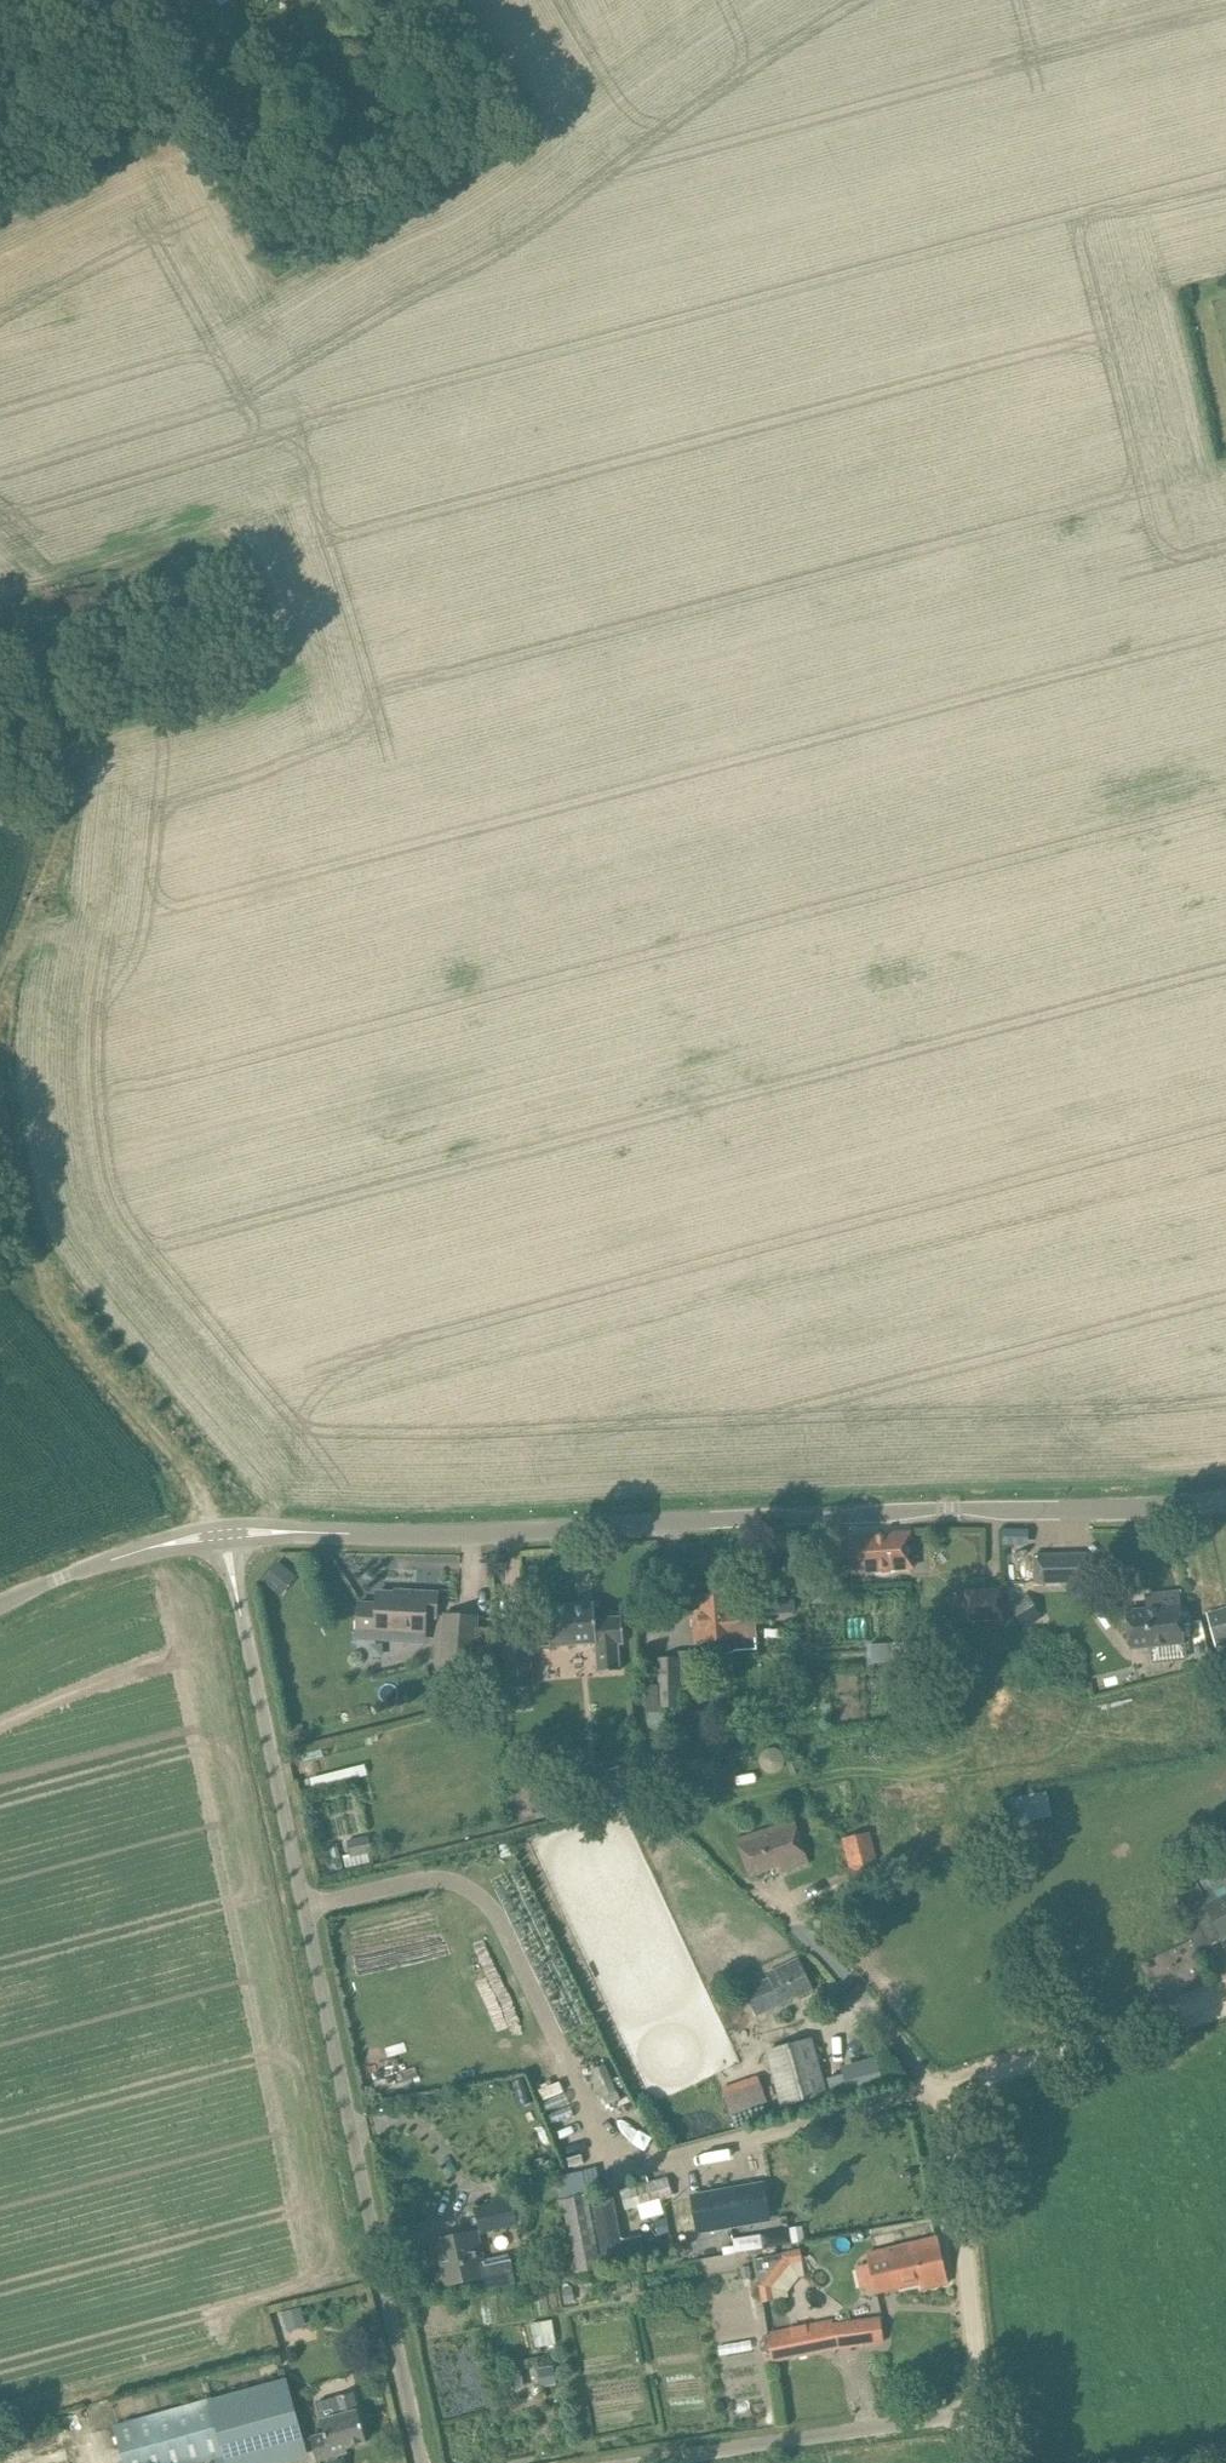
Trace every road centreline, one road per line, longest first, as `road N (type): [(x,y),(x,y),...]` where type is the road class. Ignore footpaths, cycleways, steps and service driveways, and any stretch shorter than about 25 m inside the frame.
road 1 (unclassified): [(219,1522),(1225,1492)]
road 2 (unclassified): [(420,2462),(219,1522)]
road 3 (unclassified): [(981,2415),(660,2462)]
road 4 (unclassified): [(981,2415),(949,2139),(954,2105)]
road 5 (unclassified): [(954,2105),(980,2081),(1225,1981)]
road 6 (unclassified): [(954,2105),(763,1900)]
road 7 (unclassified): [(0,1598),(219,1522)]

